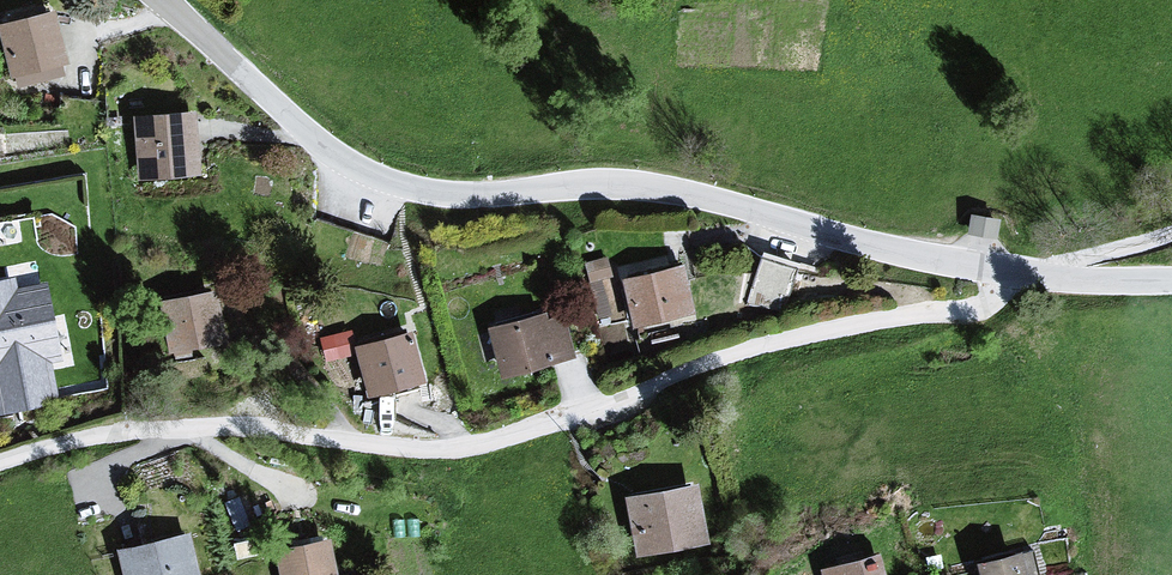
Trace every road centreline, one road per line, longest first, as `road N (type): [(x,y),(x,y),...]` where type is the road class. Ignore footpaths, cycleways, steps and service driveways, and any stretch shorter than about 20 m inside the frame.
road 1 (unclassified): [(0,469),(86,442),(218,427),(415,455),(476,451),(549,430),(747,351),(980,315),(1010,274)]
road 2 (tertiary): [(1010,274),(922,259),(668,191),(610,183),(460,196),(370,177),(295,125),(162,0)]
road 3 (residential): [(1049,280),(1082,258),(1171,229)]
road 4 (tertiary): [(1171,282),(1049,280)]

